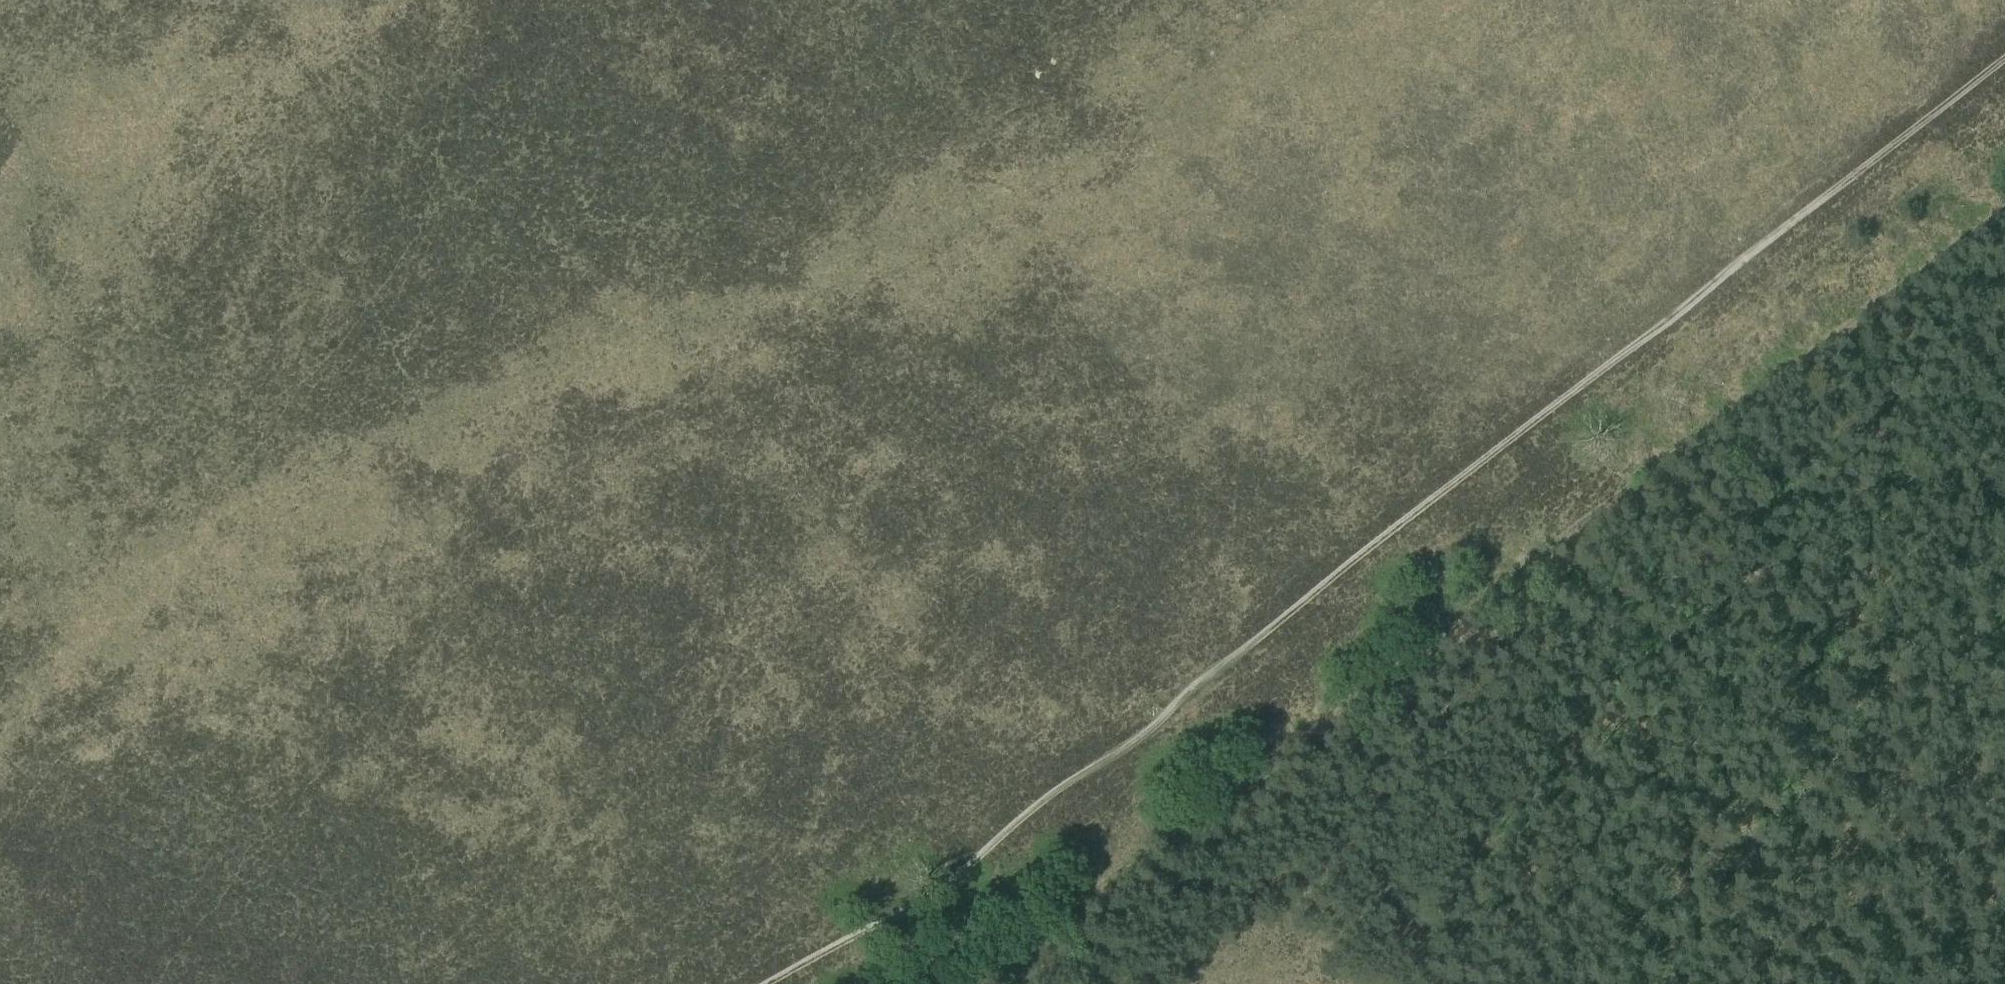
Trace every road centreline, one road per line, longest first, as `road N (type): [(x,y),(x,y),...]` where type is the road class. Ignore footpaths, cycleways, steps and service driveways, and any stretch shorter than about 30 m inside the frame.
road 1 (track): [(764,983),(914,906),(975,863),(1052,793),(1153,727),(1197,682),(2004,58)]

